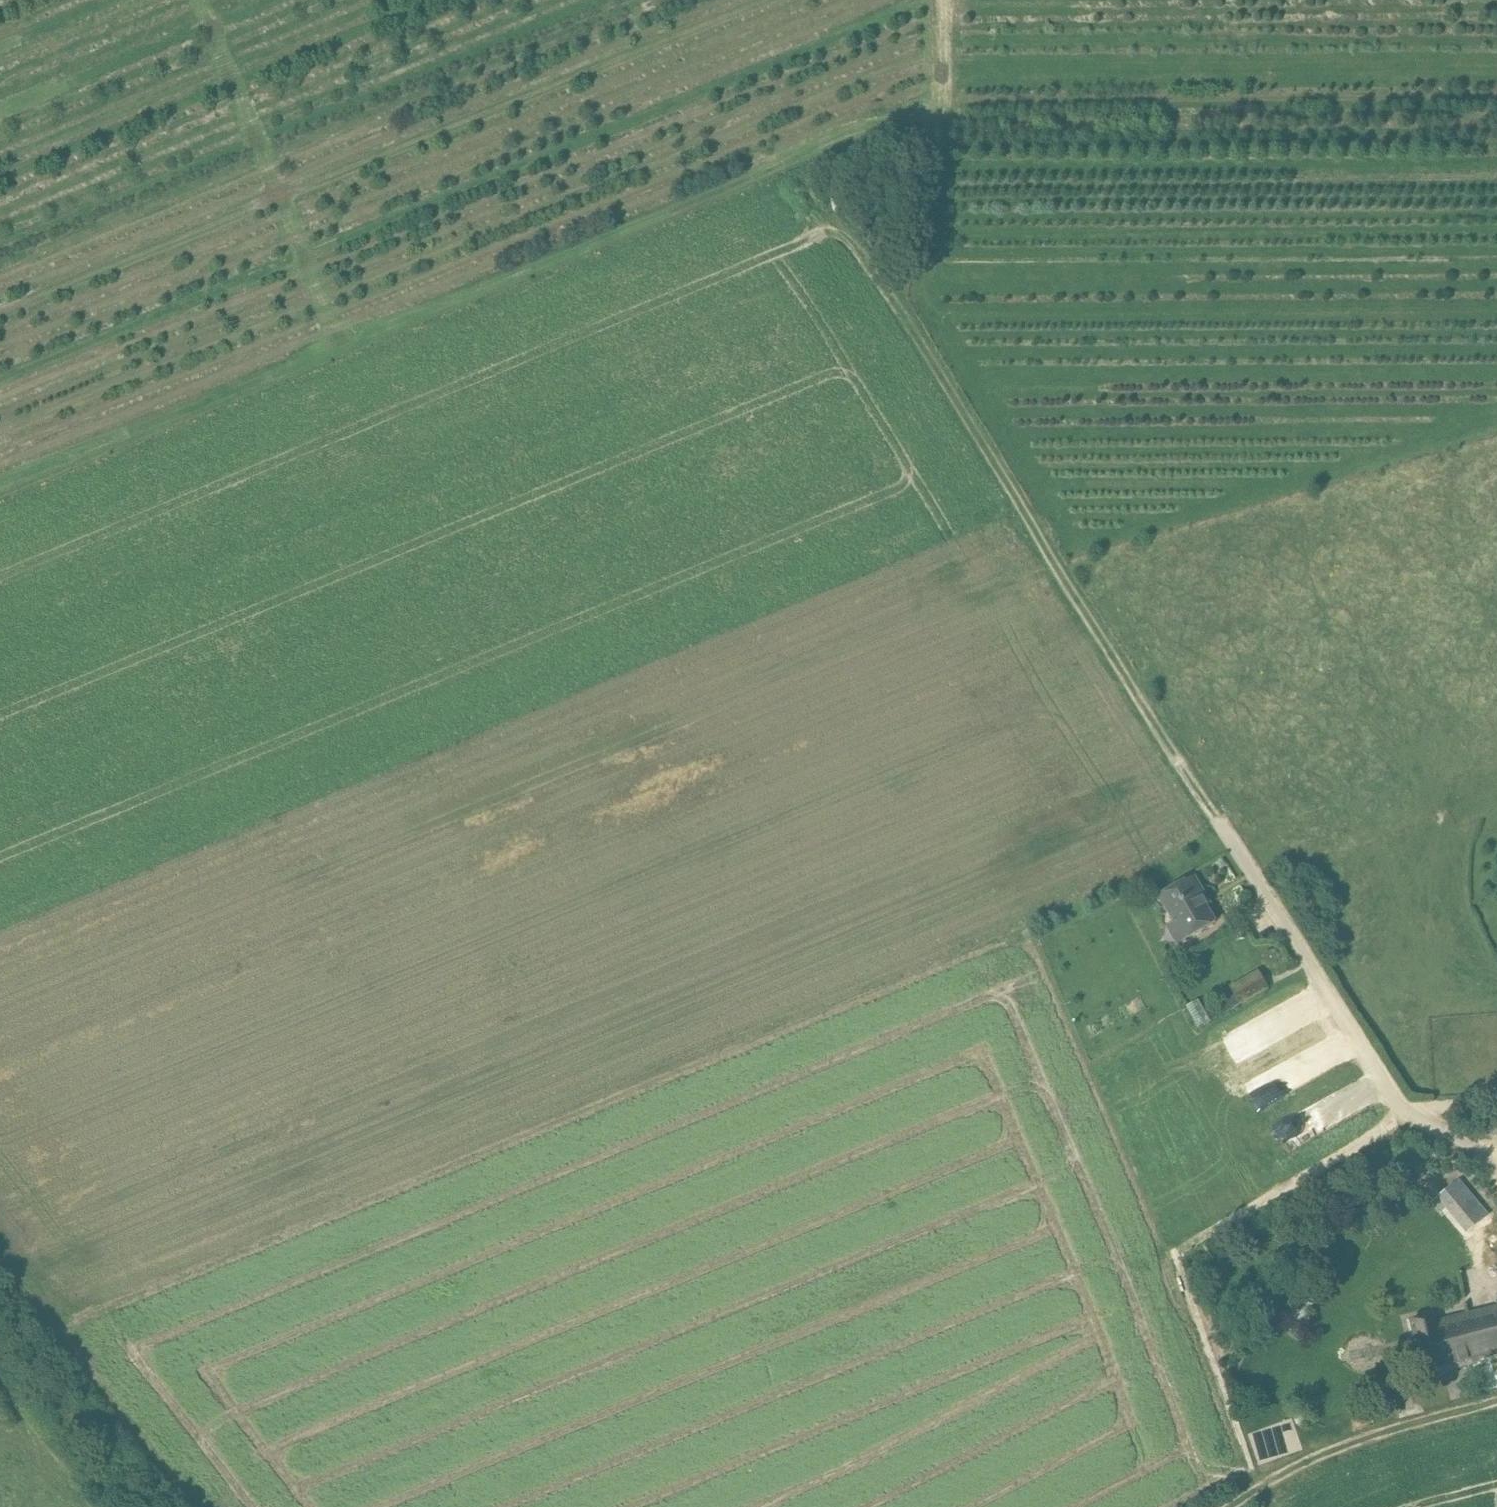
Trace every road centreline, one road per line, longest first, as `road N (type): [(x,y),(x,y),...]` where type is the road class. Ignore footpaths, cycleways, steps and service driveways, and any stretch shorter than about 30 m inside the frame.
road 1 (track): [(895,300),(1217,820)]
road 2 (unclassified): [(1217,820),(1400,1106),(1474,1145),(1496,1174)]
road 3 (track): [(1225,1506),(1326,1453),(1496,1400)]

